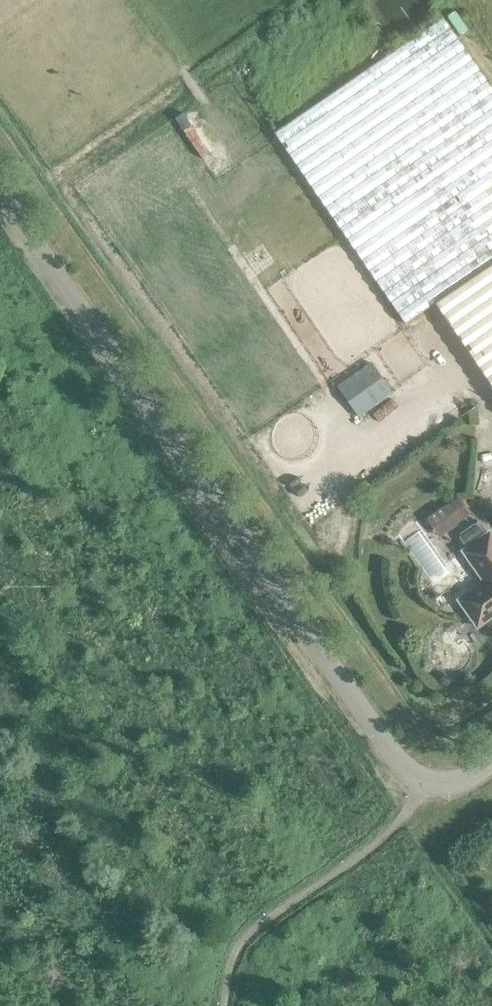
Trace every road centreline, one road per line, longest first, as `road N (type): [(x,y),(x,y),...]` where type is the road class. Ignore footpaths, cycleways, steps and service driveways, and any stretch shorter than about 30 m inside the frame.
road 1 (unclassified): [(0,185),(415,765),(458,774),(491,765)]

